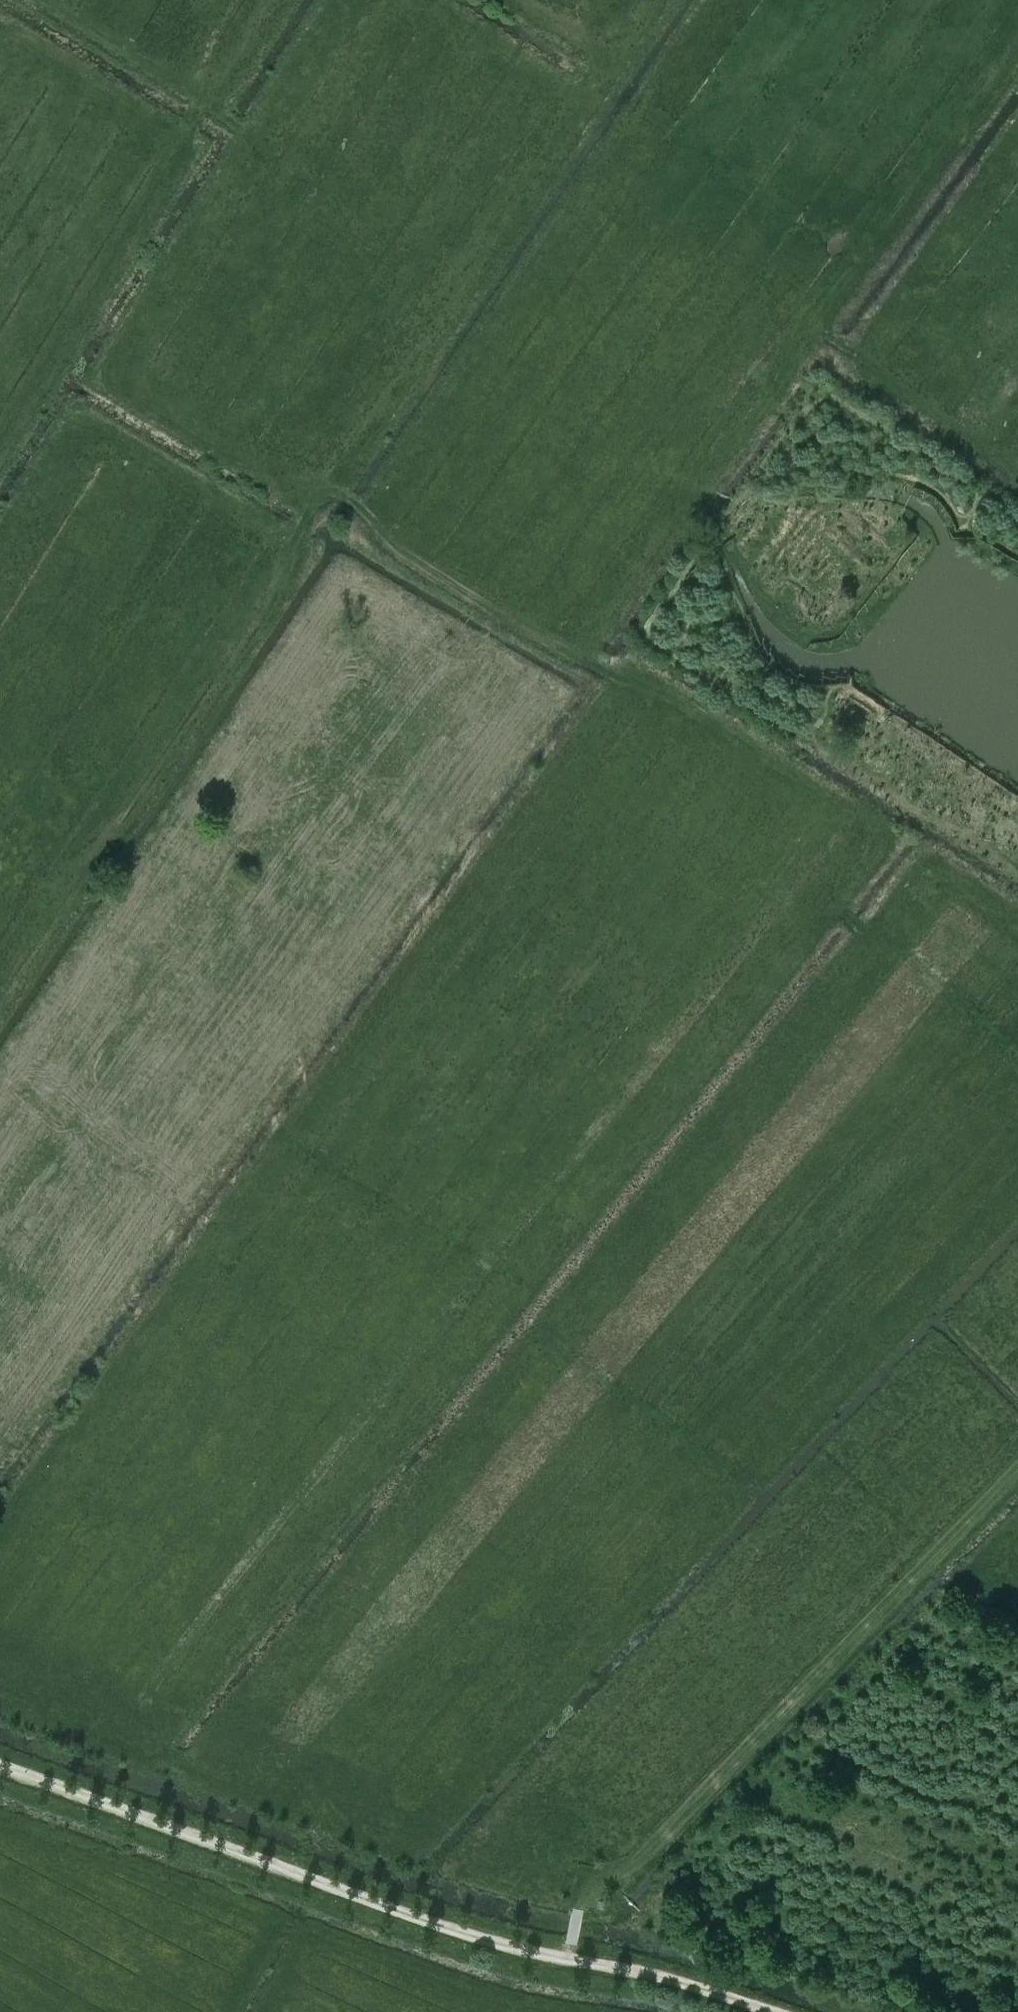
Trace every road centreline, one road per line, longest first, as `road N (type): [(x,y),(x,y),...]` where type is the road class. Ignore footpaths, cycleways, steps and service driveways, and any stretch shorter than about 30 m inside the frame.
road 1 (track): [(770,2011),(690,1983),(514,1947),(419,1917),(0,1767)]

